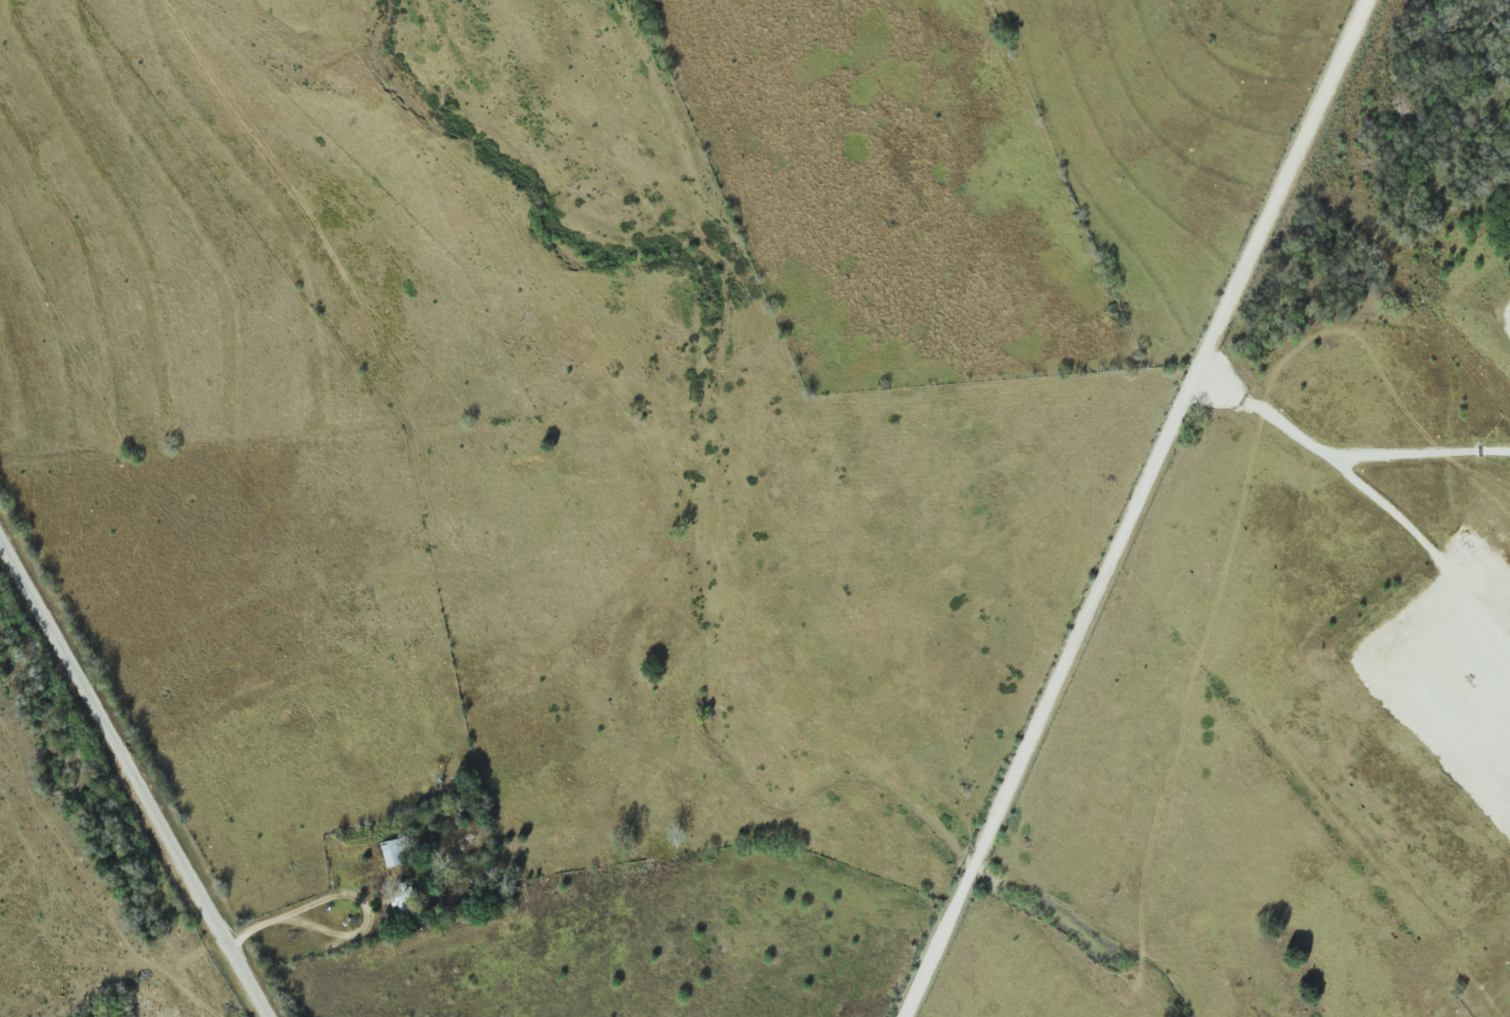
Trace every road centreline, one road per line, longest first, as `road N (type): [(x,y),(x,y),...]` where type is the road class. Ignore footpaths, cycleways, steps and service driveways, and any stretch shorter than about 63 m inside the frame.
road 1 (residential): [(908,1016),(1370,0)]
road 2 (residential): [(272,1016),(0,527)]
road 3 (residential): [(1207,359),(1468,575)]

